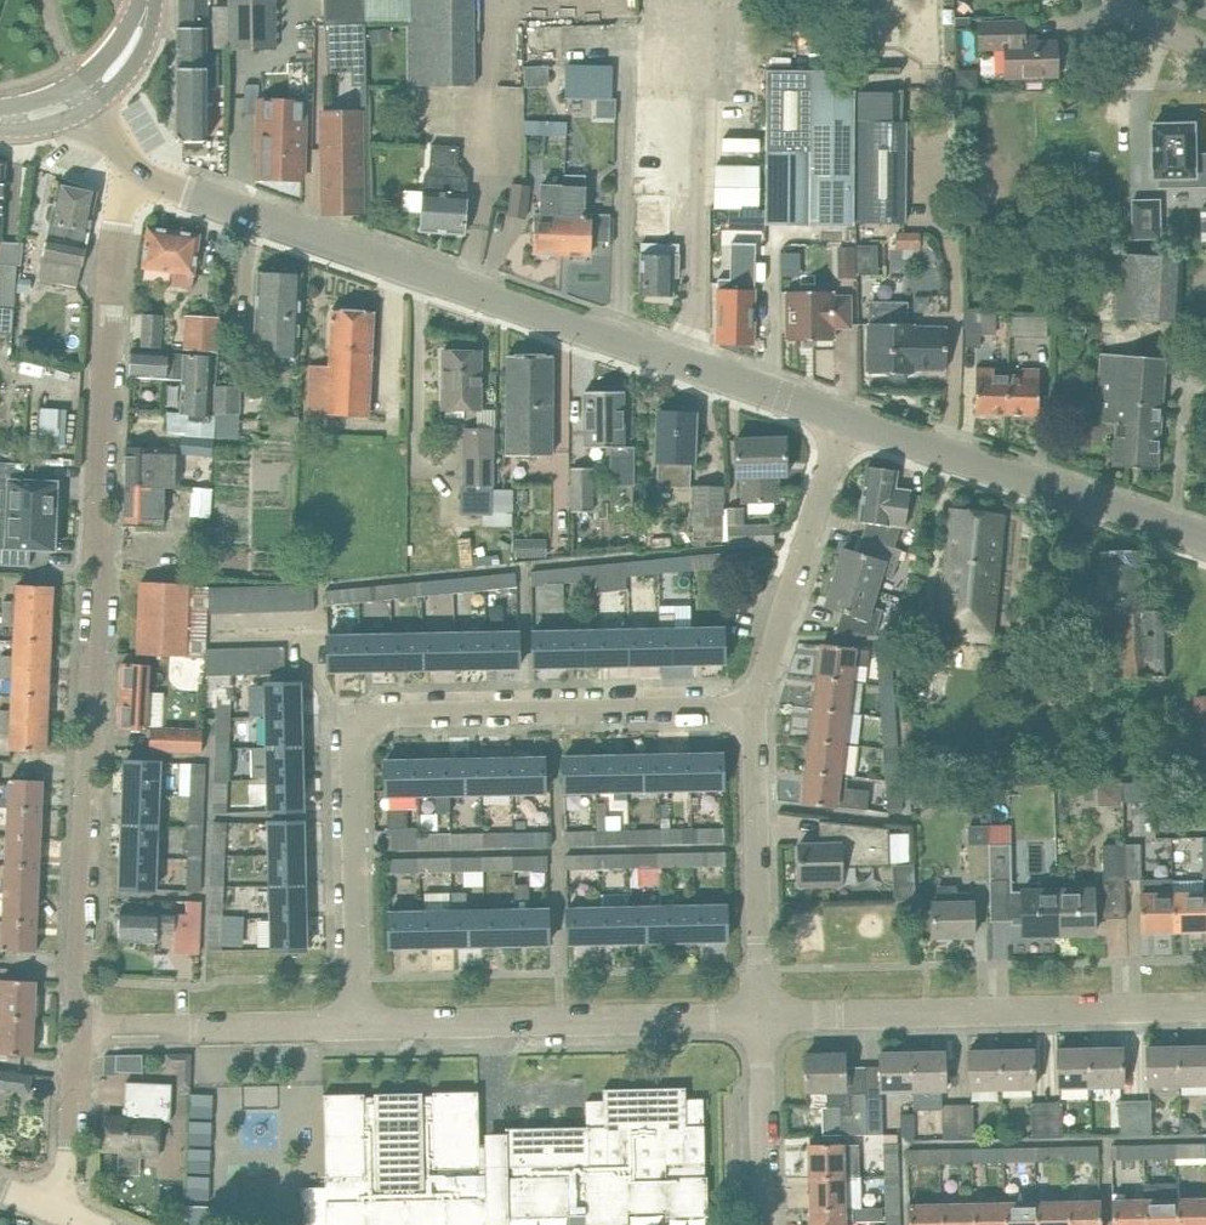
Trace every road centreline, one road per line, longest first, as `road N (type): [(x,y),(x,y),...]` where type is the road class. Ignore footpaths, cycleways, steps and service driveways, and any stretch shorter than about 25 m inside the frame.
road 1 (tertiary): [(846,416),(129,169)]
road 2 (residential): [(83,1025),(74,988),(109,314)]
road 3 (residential): [(752,708),(373,716),(352,738),(358,1024)]
road 4 (residential): [(760,1016),(1205,1007)]
road 5 (unclassified): [(358,1024),(760,1016)]
road 6 (tertiary): [(1205,542),(846,416)]
road 7 (residential): [(760,1016),(752,708)]
road 8 (residential): [(752,708),(846,416)]
road 9 (unclassified): [(83,1025),(358,1024)]
road 10 (residential): [(765,1224),(760,1016)]
road 11 (unclassified): [(83,1025),(74,1047),(66,1181),(55,1212)]
road 12 (unclassified): [(109,314),(129,169)]

